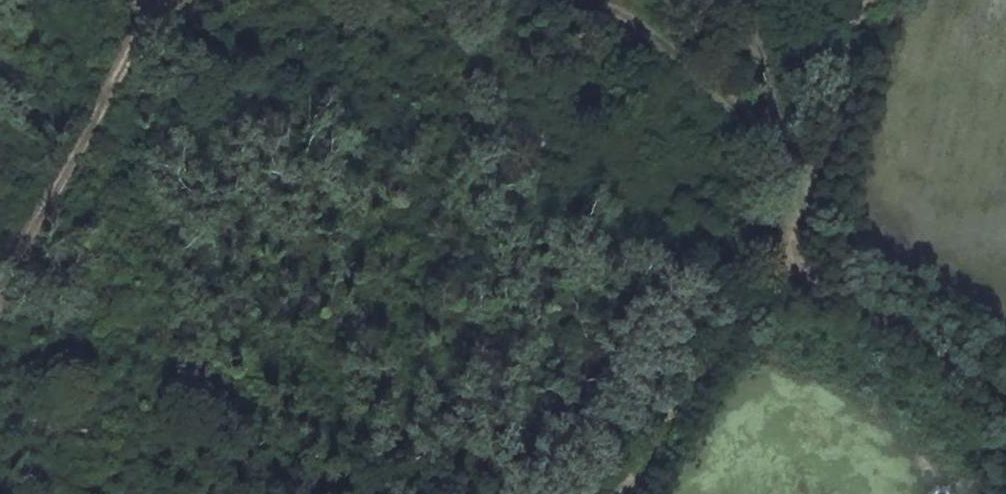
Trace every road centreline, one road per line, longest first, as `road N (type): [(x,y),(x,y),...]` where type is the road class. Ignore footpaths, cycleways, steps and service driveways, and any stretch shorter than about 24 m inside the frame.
road 1 (track): [(1005,409),(771,262),(790,183),(765,118)]
road 2 (track): [(183,0),(112,94),(0,272)]
road 3 (track): [(765,118),(616,15),(559,0)]
road 4 (track): [(765,118),(731,0)]

